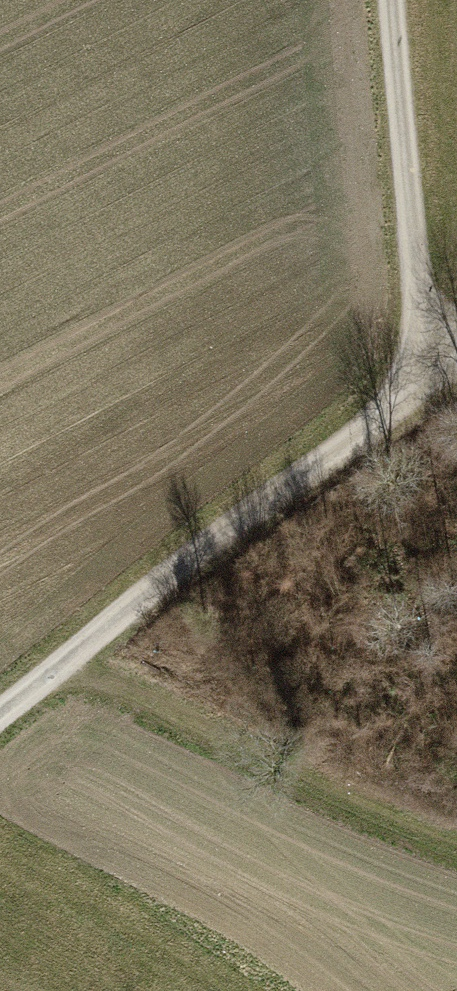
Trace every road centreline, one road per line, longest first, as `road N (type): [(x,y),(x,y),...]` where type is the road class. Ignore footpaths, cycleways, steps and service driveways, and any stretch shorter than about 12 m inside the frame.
road 1 (track): [(456,356),(0,713)]
road 2 (track): [(456,844),(238,754),(62,665)]
road 3 (track): [(427,377),(391,0)]

